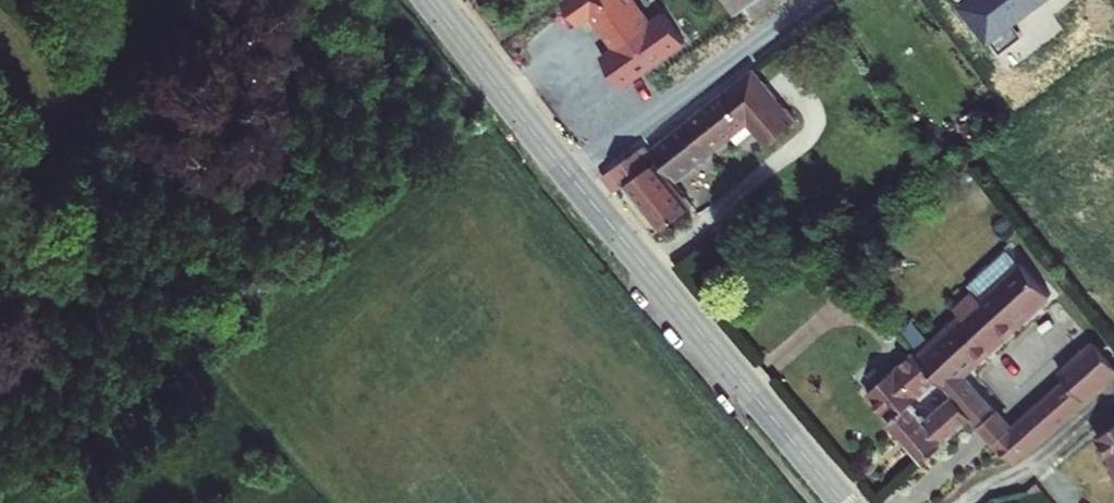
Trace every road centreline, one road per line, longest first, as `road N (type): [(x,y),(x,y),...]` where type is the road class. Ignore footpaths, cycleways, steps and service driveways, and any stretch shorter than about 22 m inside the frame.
road 1 (tertiary): [(567,173),(847,502)]
road 2 (residential): [(567,173),(810,0)]
road 3 (tertiary): [(430,0),(567,173)]

